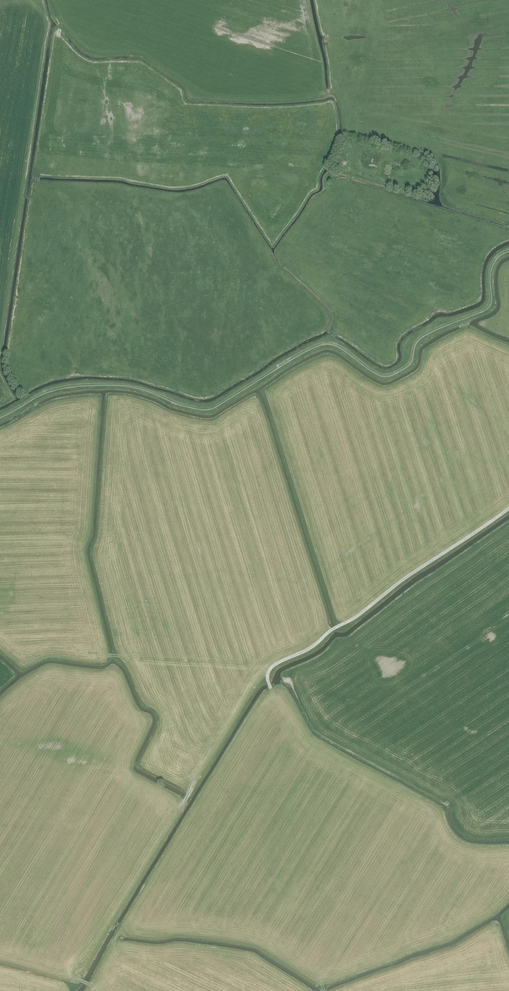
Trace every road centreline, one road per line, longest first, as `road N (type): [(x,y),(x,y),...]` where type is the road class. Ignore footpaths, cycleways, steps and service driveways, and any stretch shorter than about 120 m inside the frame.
road 1 (unclassified): [(274,696),(268,682),(276,665),(310,651),(508,509)]

